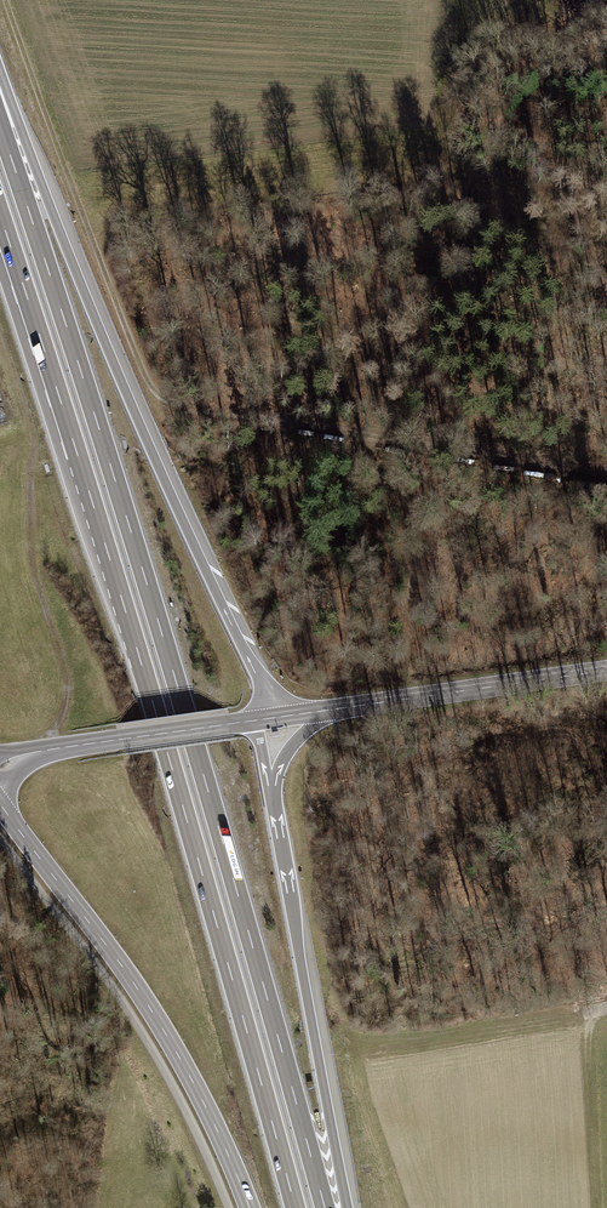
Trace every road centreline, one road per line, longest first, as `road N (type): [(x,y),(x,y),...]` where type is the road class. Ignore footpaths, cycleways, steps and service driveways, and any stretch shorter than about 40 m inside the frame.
road 1 (trunk): [(325,1207),(147,584),(0,125)]
road 2 (trunk): [(0,215),(152,698),(295,1207)]
road 3 (trunk): [(273,718),(0,91)]
road 4 (primary): [(0,804),(150,1009),(250,1207)]
road 5 (track): [(606,471),(175,403),(147,378)]
road 6 (track): [(0,340),(33,441),(32,563),(69,687),(47,750)]
road 7 (trunk): [(347,1207),(274,800)]
road 8 (track): [(5,0),(147,378)]
road 9 (secondary): [(606,670),(332,710)]
road 10 (secondary): [(256,720),(47,750),(0,768)]

